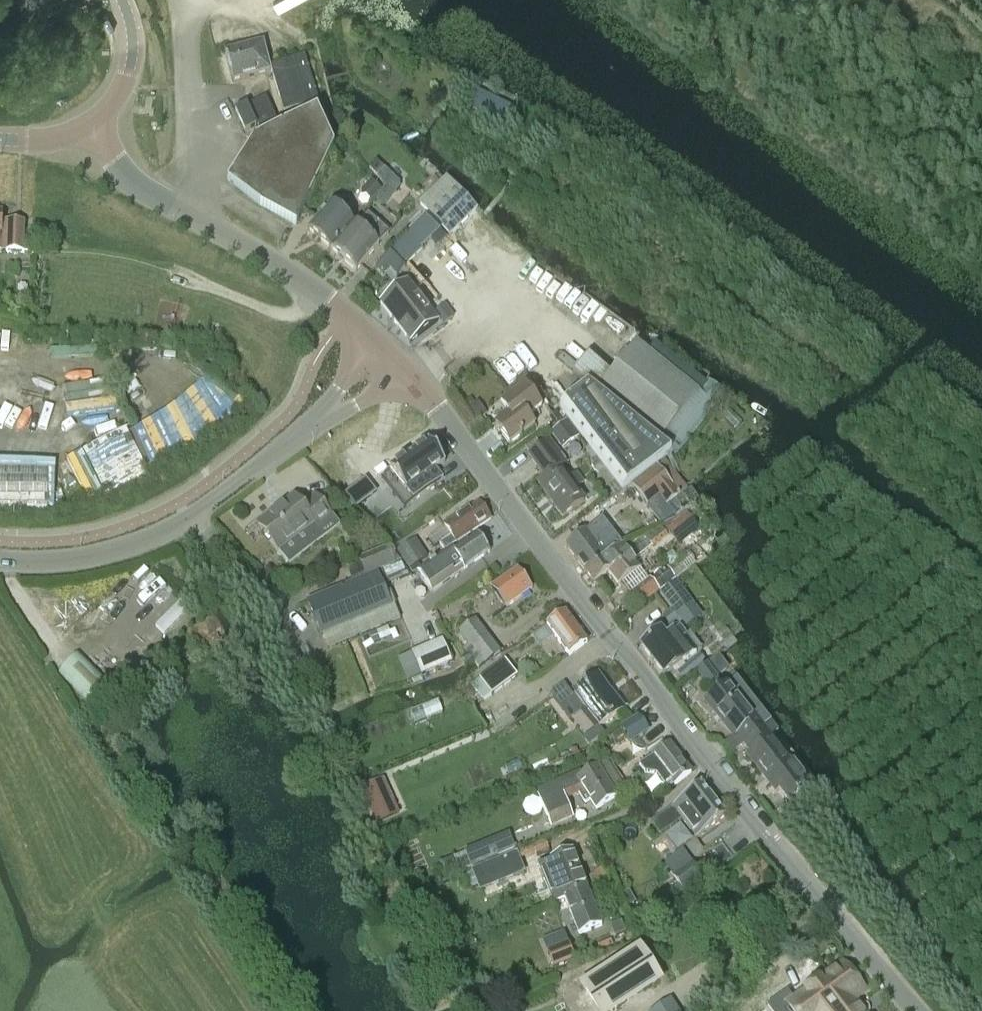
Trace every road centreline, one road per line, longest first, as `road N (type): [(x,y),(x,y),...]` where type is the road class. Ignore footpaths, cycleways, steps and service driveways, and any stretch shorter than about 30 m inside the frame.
road 1 (tertiary): [(919,1010),(772,843),(403,376)]
road 2 (tertiary): [(378,350),(287,271),(145,189),(87,127)]
road 3 (unclassified): [(0,561),(89,561),(145,545),(198,517),(322,421)]
road 4 (tertiary): [(87,127),(109,111),(128,76),(132,36),(122,0)]

